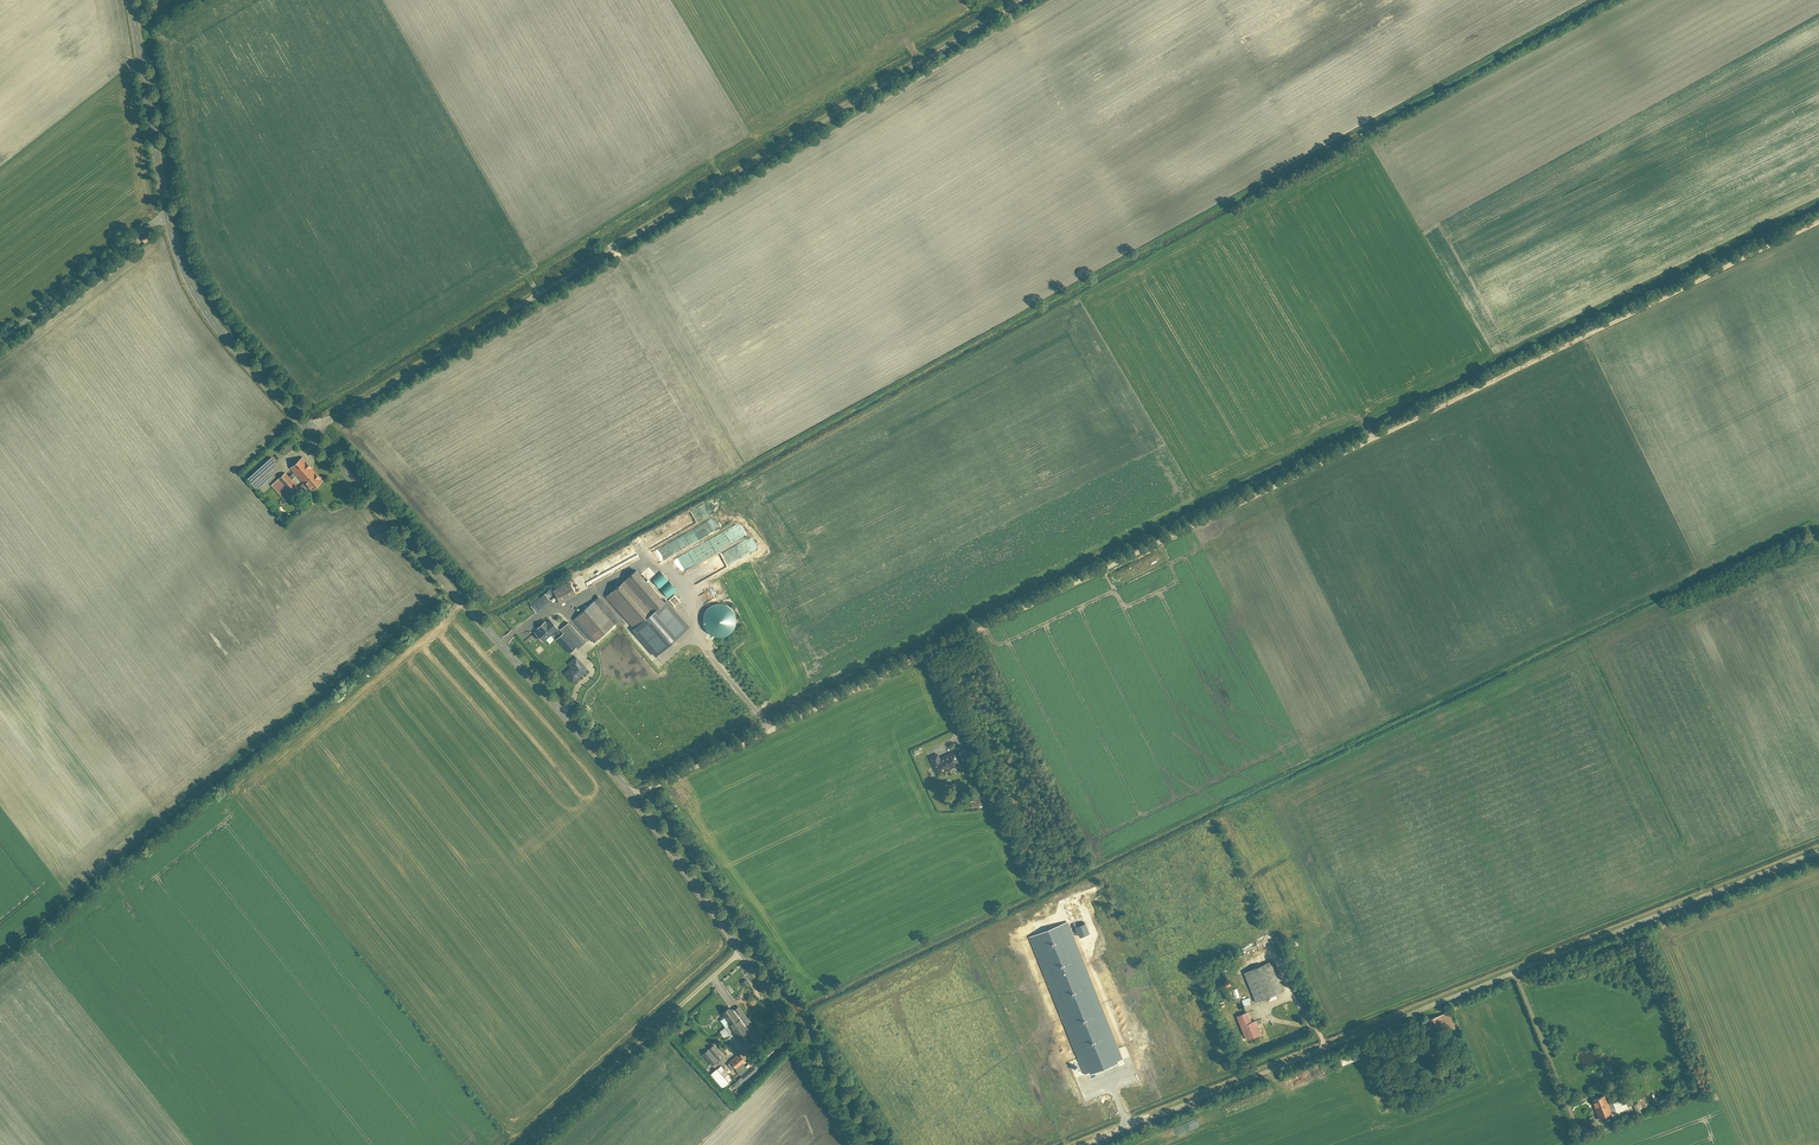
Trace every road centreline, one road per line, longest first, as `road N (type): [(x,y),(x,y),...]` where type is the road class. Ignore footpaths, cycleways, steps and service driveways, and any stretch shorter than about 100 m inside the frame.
road 1 (track): [(634,797),(1818,222)]
road 2 (tertiary): [(310,433),(634,797),(872,1144)]
road 3 (residential): [(310,433),(1024,0)]
road 4 (residential): [(1818,848),(1078,1144)]
road 5 (track): [(524,1144),(742,951)]
road 6 (tertiary): [(168,215),(214,322),(310,433)]
road 7 (tertiary): [(131,0),(168,215)]
road 8 (residential): [(0,341),(168,215)]
road 9 (track): [(1513,971),(1561,1097),(1595,1089)]

